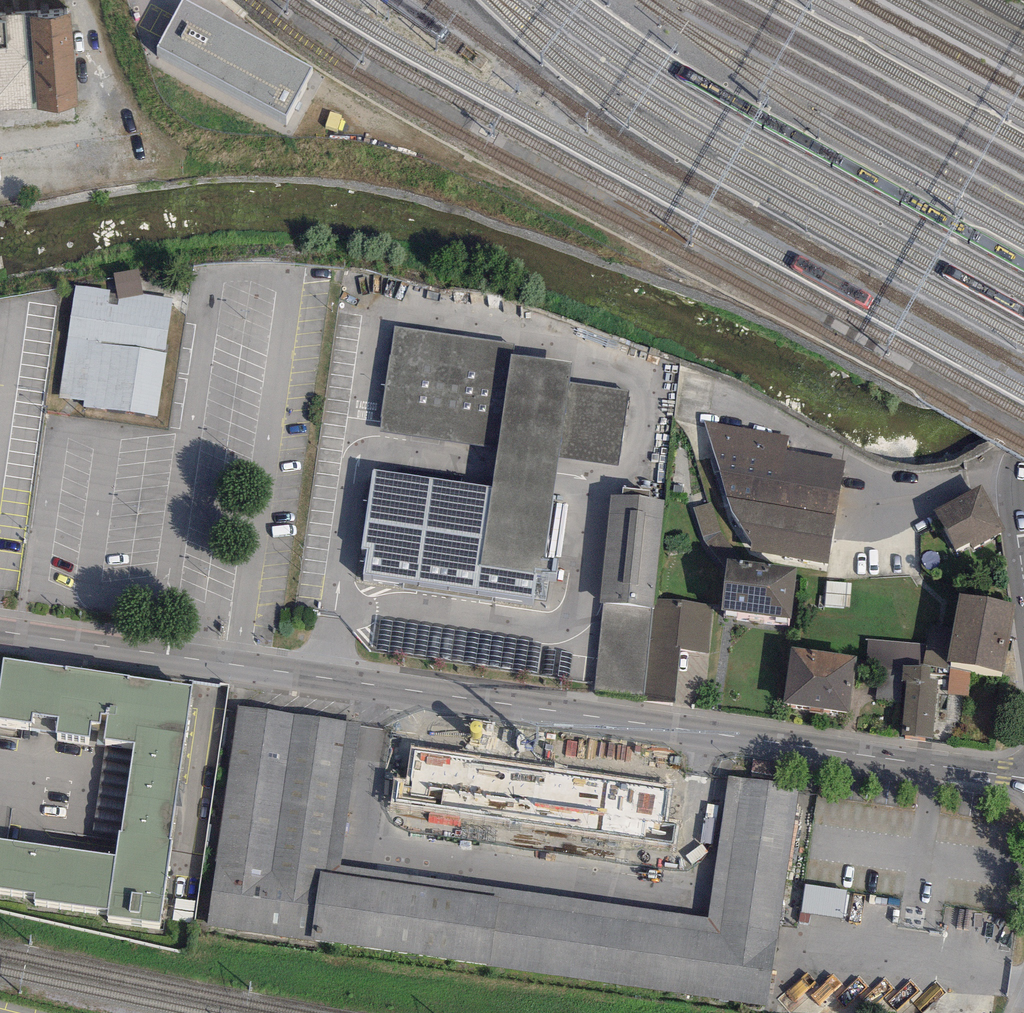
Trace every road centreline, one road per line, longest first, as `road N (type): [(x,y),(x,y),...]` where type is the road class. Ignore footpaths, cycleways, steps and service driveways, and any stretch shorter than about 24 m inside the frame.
road 1 (unclassified): [(0,631),(1023,778)]

